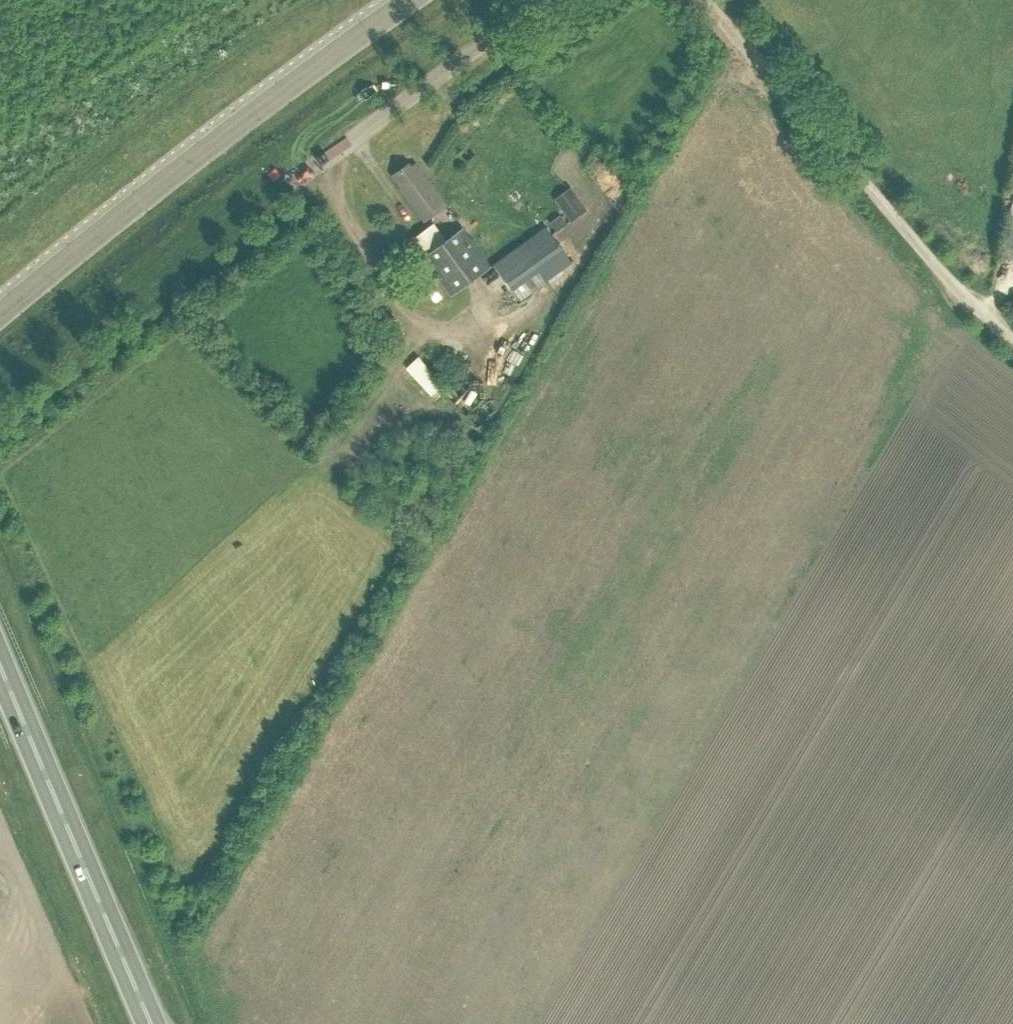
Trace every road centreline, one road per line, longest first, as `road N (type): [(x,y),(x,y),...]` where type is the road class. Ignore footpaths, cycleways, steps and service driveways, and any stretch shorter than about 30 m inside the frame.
road 1 (tertiary): [(0,316),(279,94),(413,0)]
road 2 (track): [(1012,338),(929,258),(704,0)]
road 3 (trunk): [(152,1023),(0,657)]
road 4 (track): [(540,0),(294,179)]

